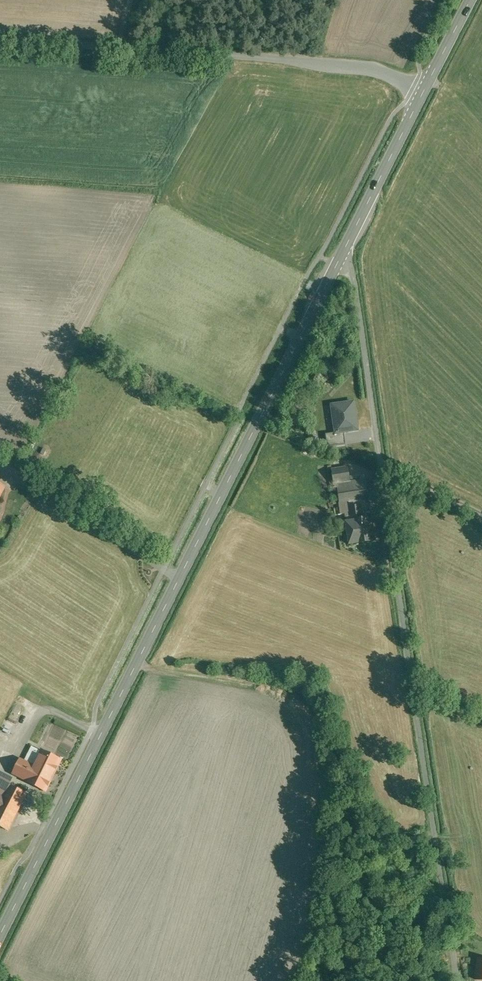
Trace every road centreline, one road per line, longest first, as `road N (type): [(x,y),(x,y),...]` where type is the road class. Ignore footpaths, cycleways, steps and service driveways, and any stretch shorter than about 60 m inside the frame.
road 1 (tertiary): [(341,256),(0,935)]
road 2 (unclassified): [(341,256),(355,274),(457,980)]
road 3 (unclassified): [(425,91),(382,71),(346,65),(0,41)]
road 4 (tertiary): [(425,91),(341,256)]

